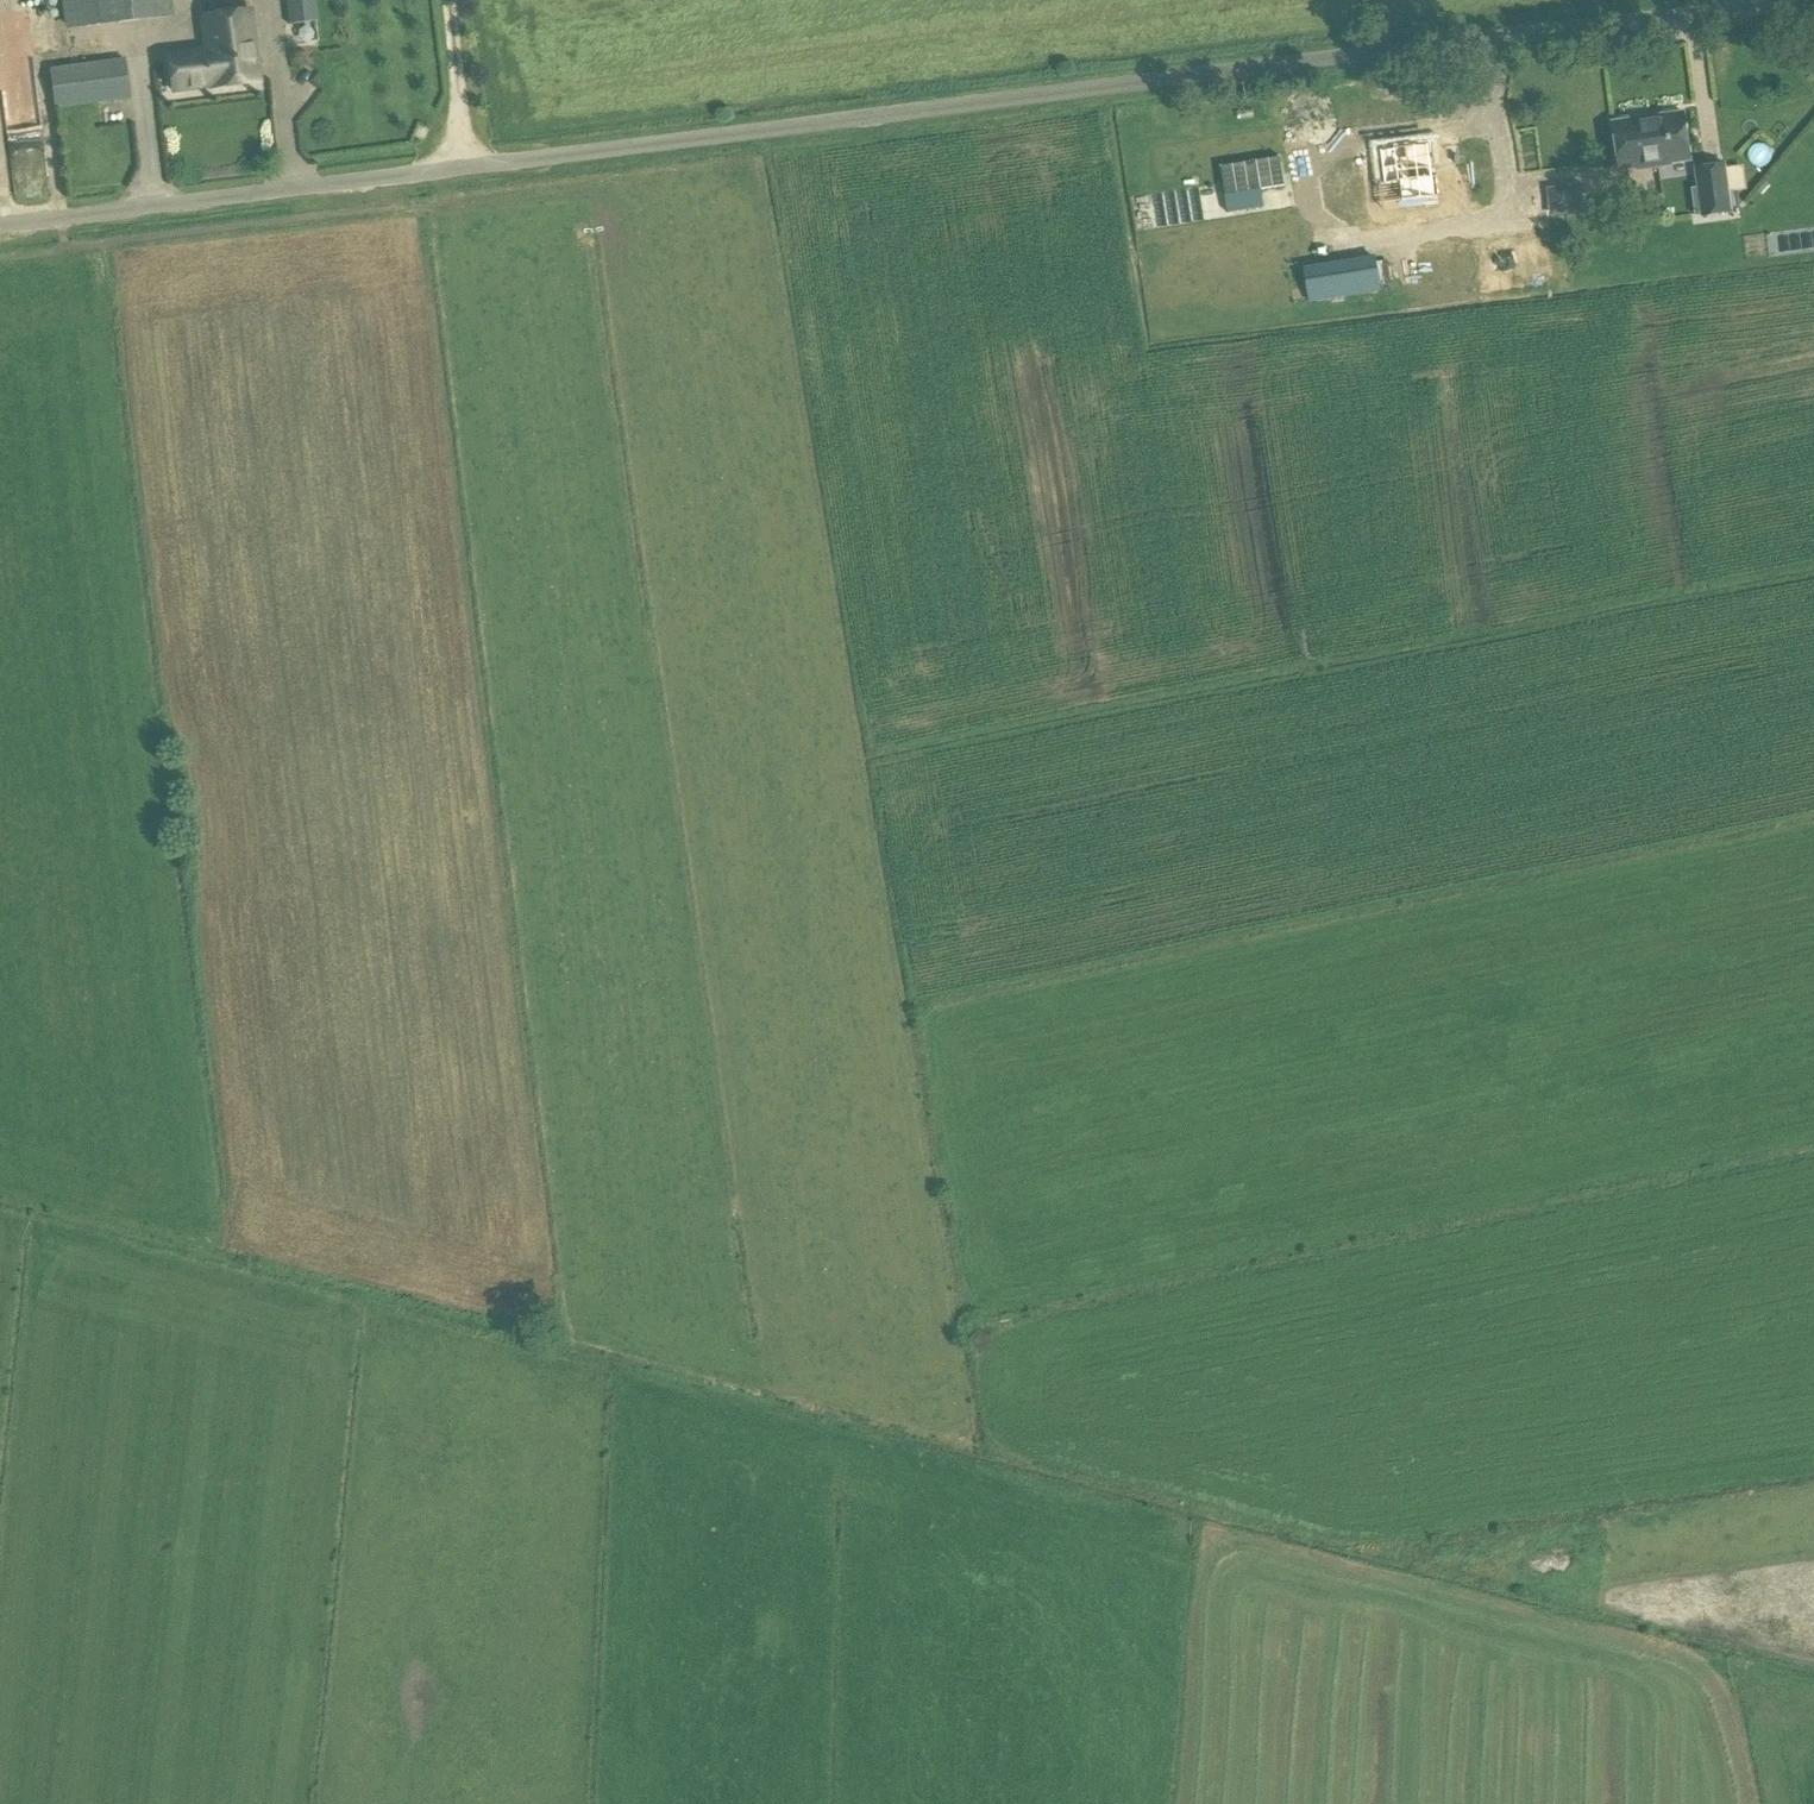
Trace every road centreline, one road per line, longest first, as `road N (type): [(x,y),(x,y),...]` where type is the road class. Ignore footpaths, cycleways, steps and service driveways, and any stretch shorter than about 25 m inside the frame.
road 1 (unclassified): [(0,225),(1790,0)]

